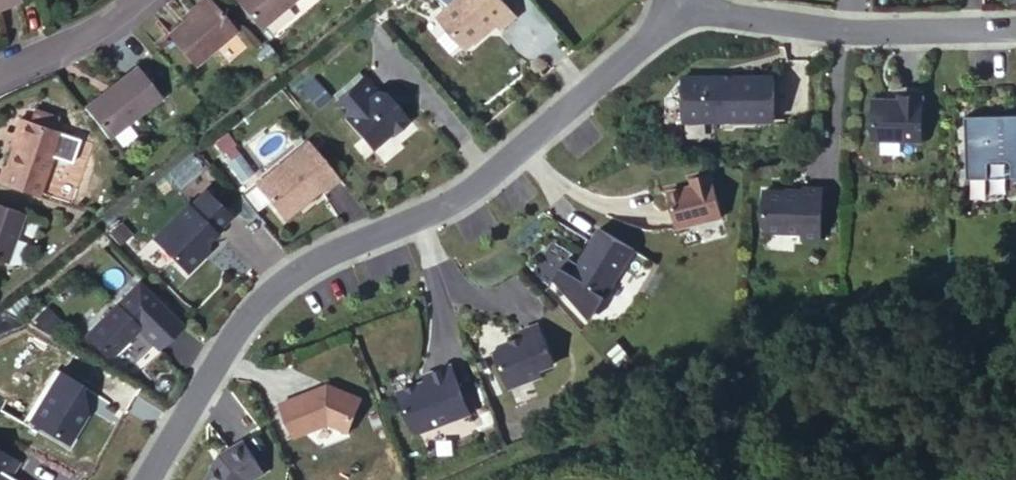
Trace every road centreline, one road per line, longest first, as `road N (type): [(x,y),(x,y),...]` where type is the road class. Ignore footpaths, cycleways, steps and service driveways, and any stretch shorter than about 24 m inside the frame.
road 1 (residential): [(143,479),(222,342),(273,284),(436,207),(493,169),(681,1)]
road 2 (residential): [(681,1),(843,25),(1015,26)]
road 3 (residential): [(0,72),(88,33),(133,0)]

